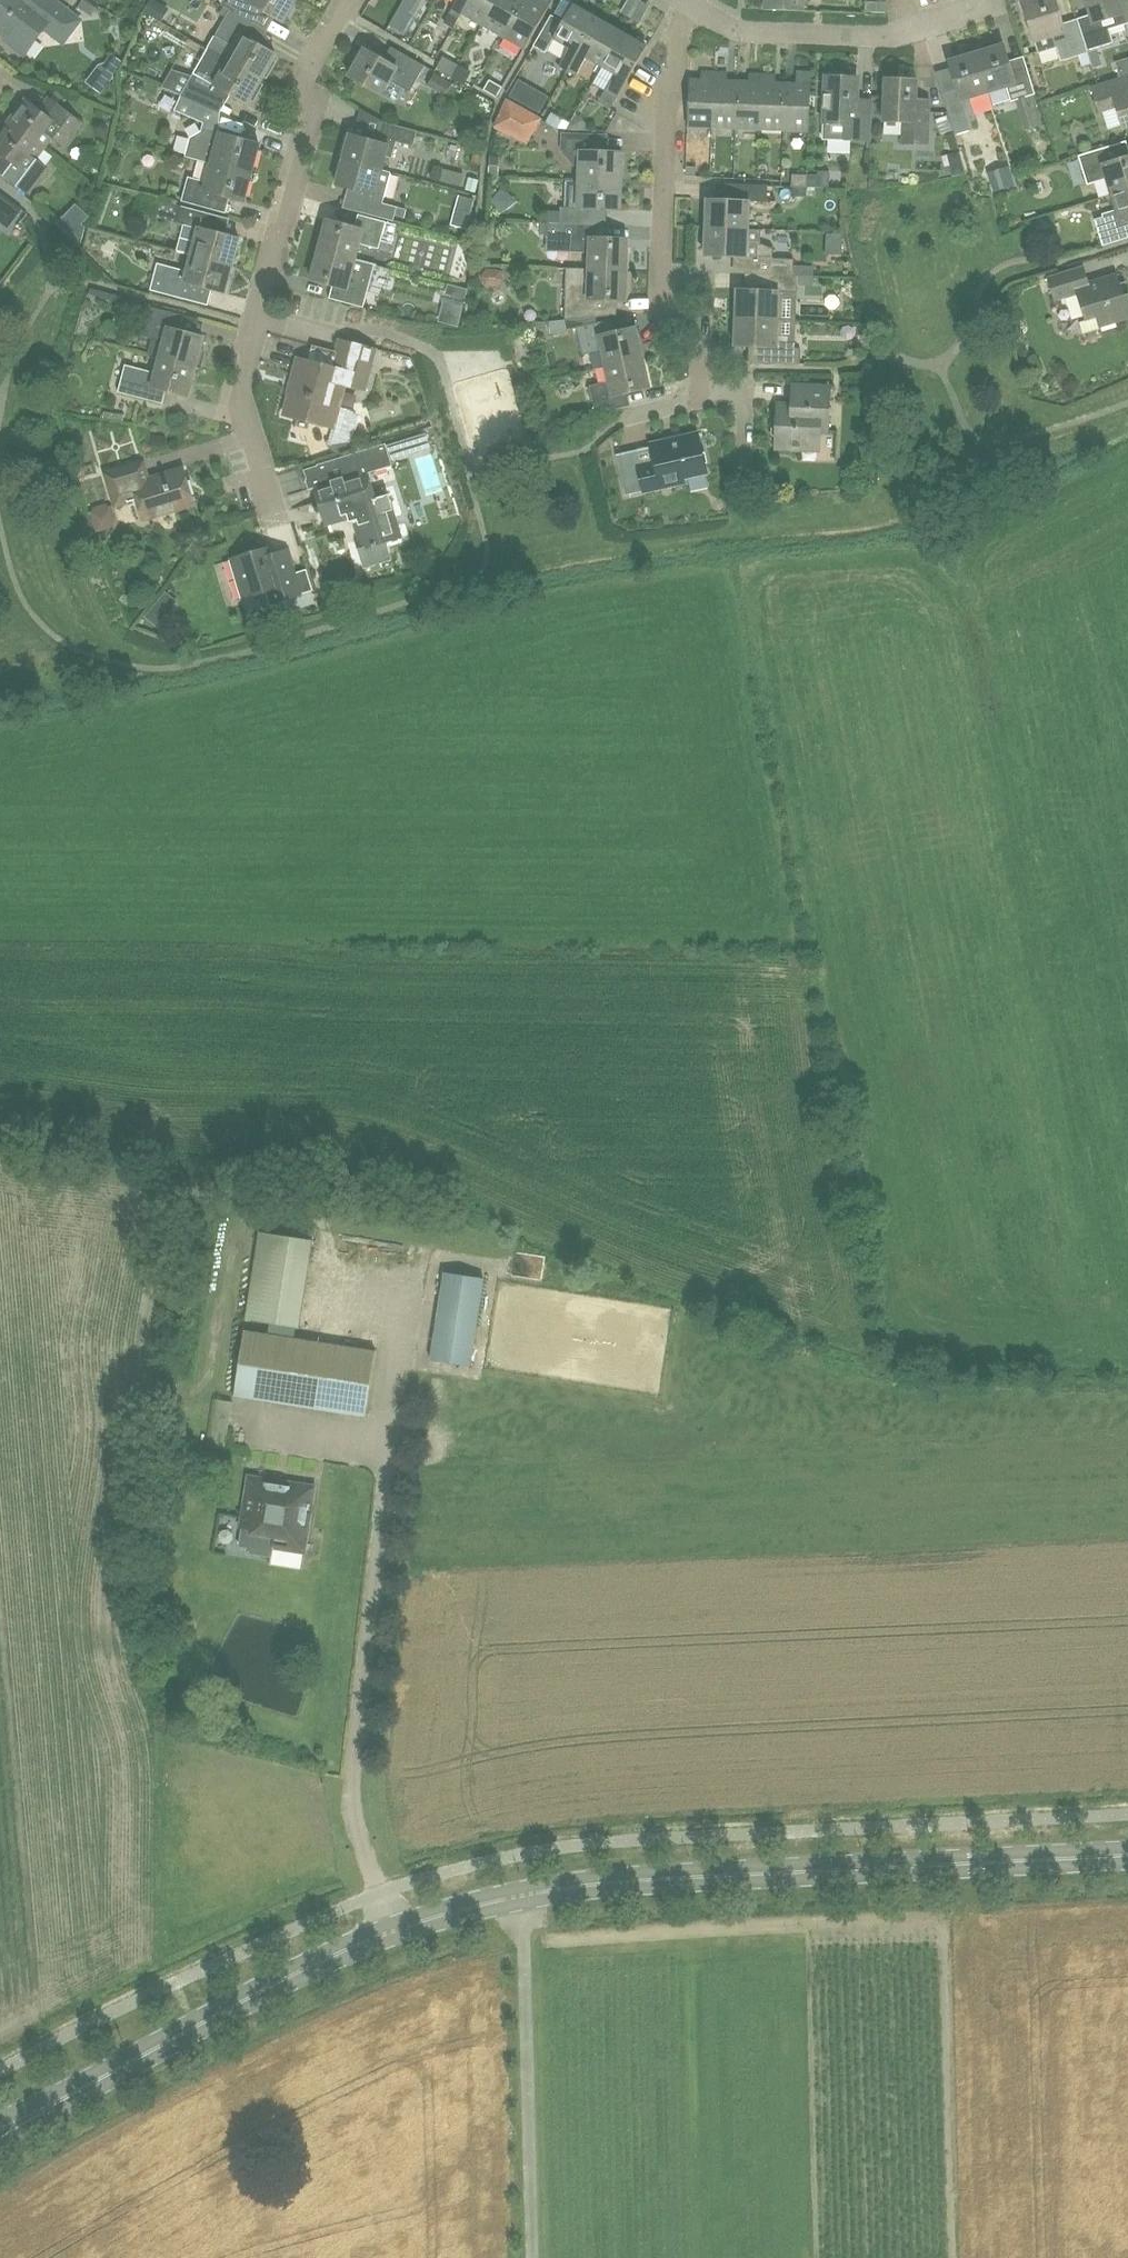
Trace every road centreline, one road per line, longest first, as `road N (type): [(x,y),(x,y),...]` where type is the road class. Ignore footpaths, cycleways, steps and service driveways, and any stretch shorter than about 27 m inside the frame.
road 1 (tertiary): [(64,2098),(311,1966),(488,1903),(618,1882),(1127,1855)]
road 2 (residential): [(701,400),(701,316),(660,310),(678,37),(691,2)]
road 3 (residential): [(254,317),(315,103),(298,91),(352,0)]
road 4 (residential): [(691,2),(736,30),(901,34),(991,0)]
road 5 (residential): [(277,525),(234,400),(254,317)]

